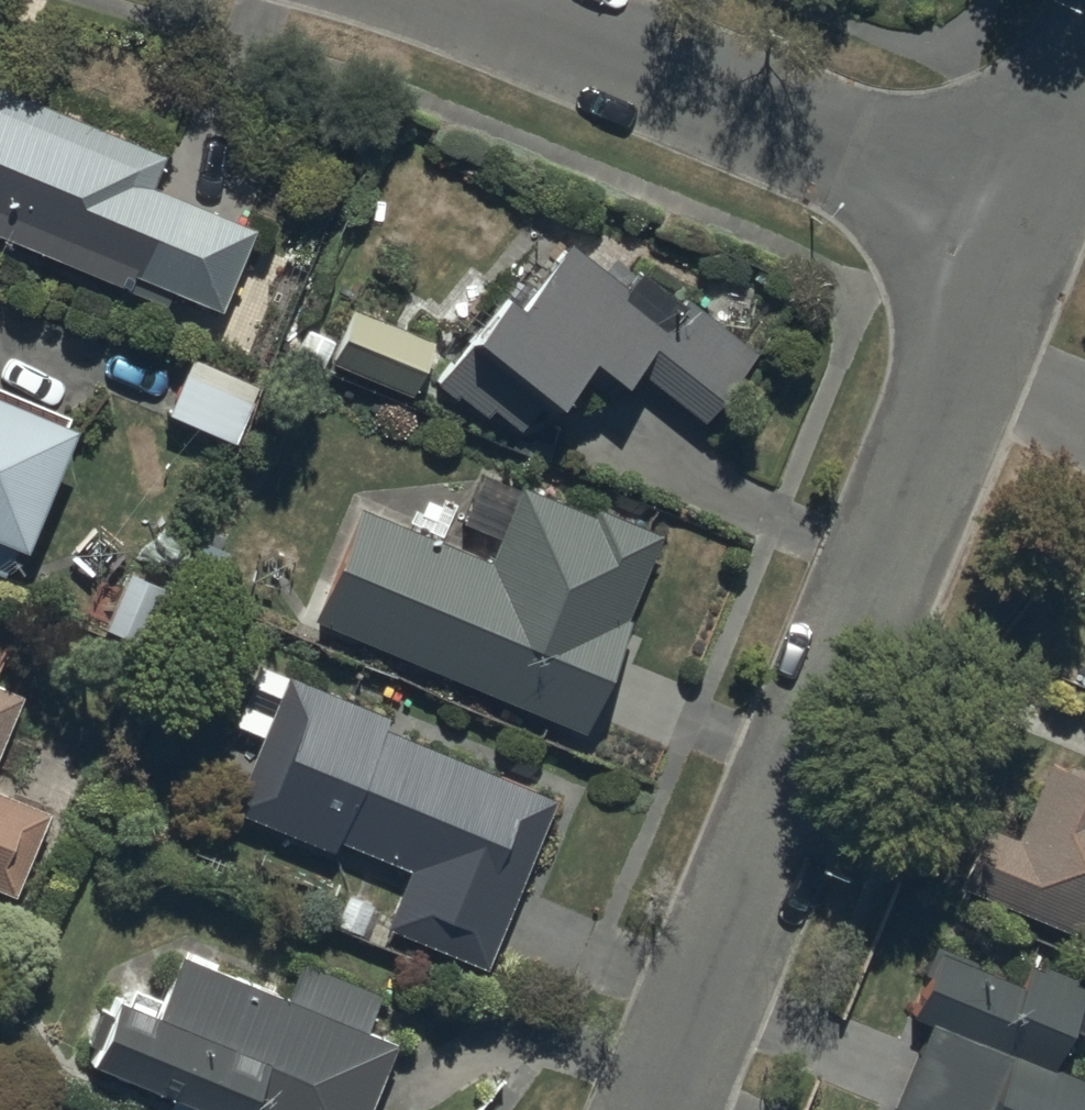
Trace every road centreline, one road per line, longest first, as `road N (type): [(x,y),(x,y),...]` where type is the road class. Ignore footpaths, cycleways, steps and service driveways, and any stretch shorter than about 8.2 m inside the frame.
road 1 (residential): [(661,1109),(1026,218)]
road 2 (residential): [(1026,218),(492,0)]
road 3 (residential): [(1026,218),(1084,77)]

